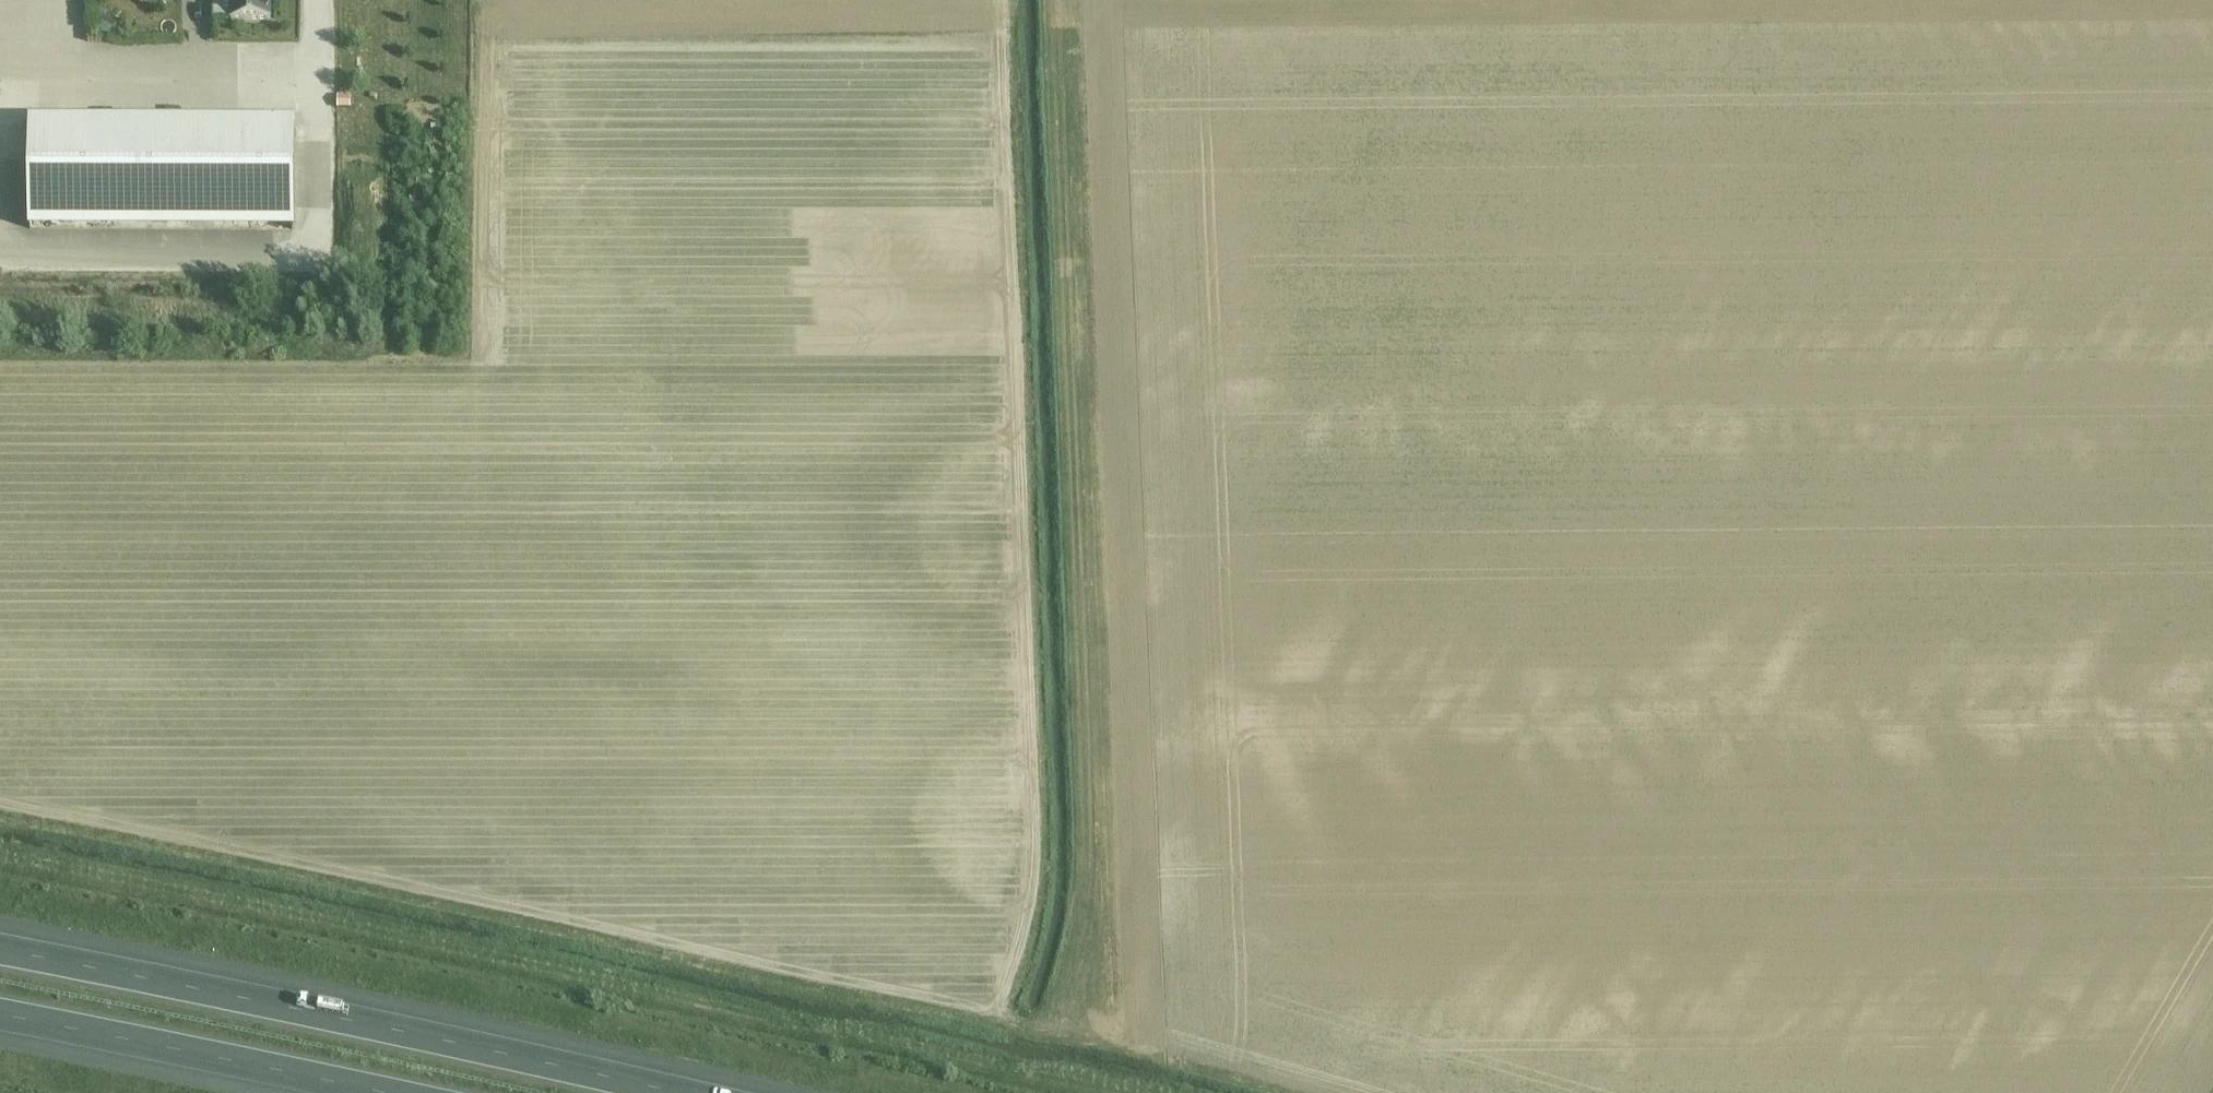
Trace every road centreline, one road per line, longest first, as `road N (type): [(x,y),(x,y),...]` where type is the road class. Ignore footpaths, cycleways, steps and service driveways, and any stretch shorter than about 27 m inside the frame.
road 1 (motorway): [(676,1092),(0,949)]
road 2 (motorway): [(0,1014),(394,1092)]

